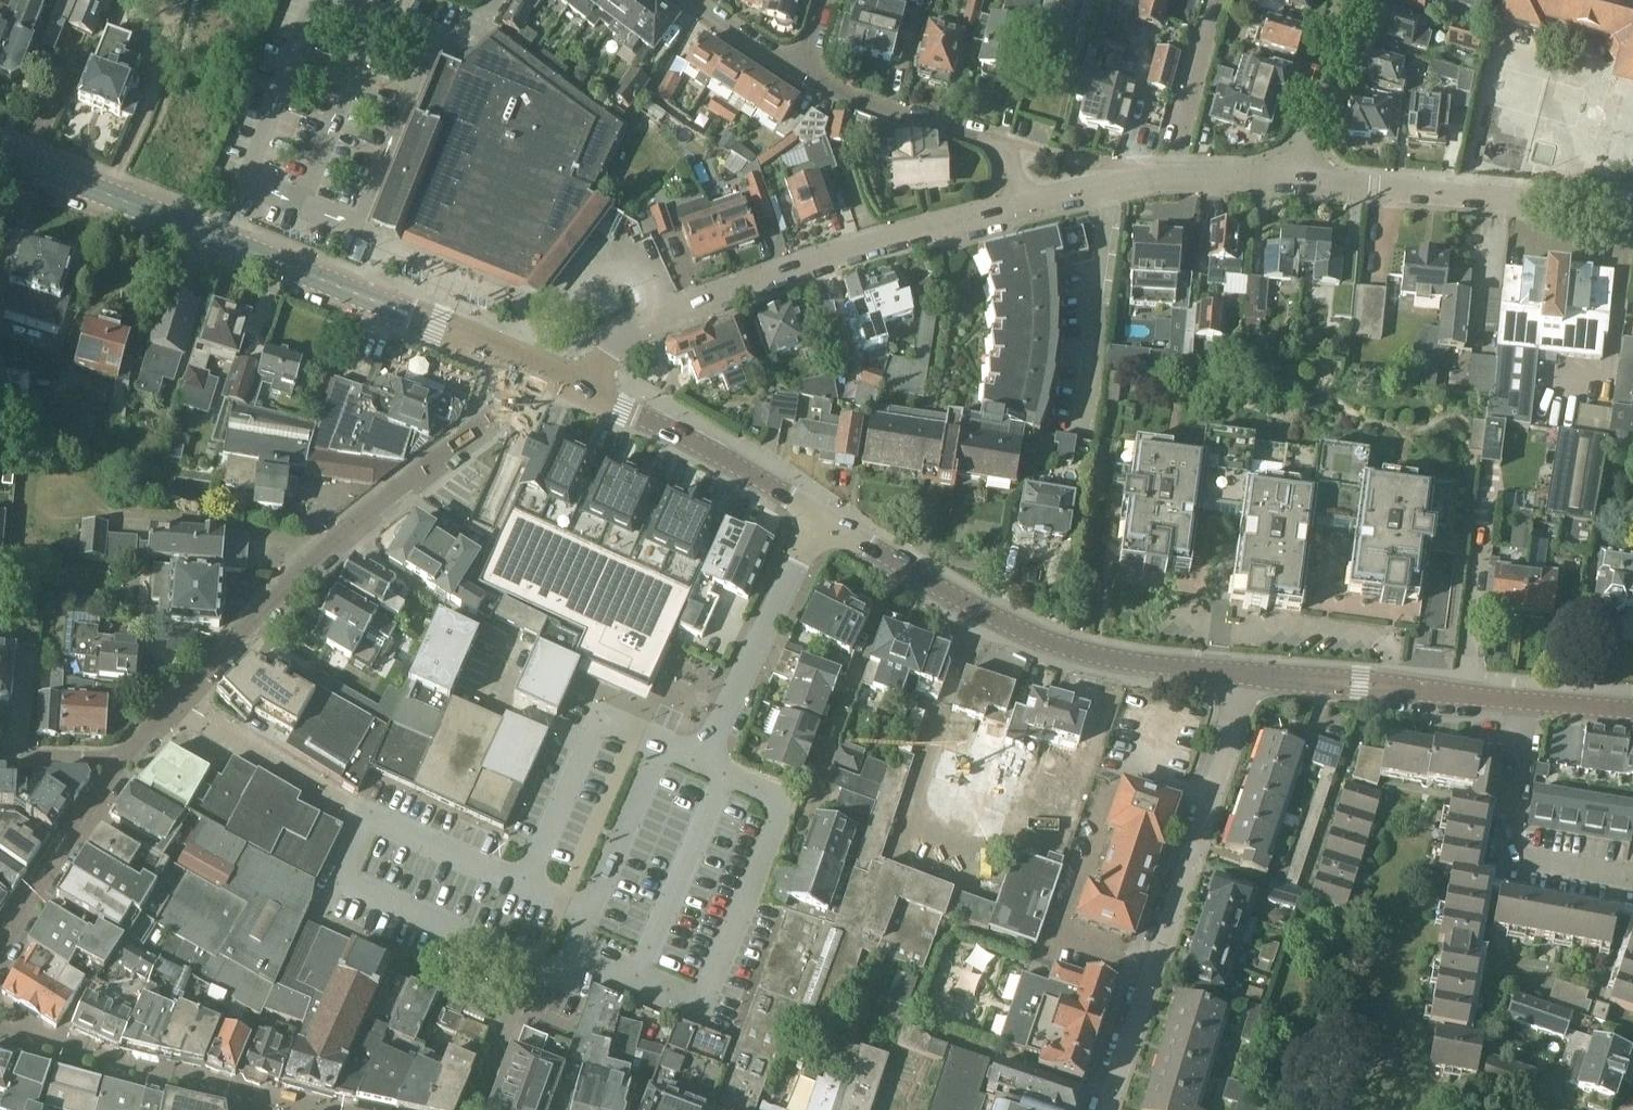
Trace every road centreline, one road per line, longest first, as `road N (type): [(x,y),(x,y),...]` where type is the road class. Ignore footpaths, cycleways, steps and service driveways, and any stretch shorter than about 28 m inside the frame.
road 1 (tertiary): [(526,366),(0,153)]
road 2 (residential): [(171,706),(354,524),(497,419),(526,366)]
road 3 (residential): [(579,389),(618,341),(673,315),(795,268),(1023,203)]
road 4 (tertiary): [(1248,675),(1139,665),(1052,644),(984,616),(821,519)]
road 5 (residential): [(1105,1109),(1248,675)]
road 6 (residential): [(1300,180),(1632,211)]
road 7 (tertiary): [(1530,706),(1248,675)]
road 8 (tertiary): [(821,519),(688,439),(579,389)]
road 9 (residential): [(1632,880),(1520,859),(1507,844),(1530,706)]
road 10 (residential): [(1023,203),(1008,152),(993,139),(804,75)]
road 11 (unclassified): [(702,760),(821,519)]
road 12 (residential): [(1104,186),(1080,418)]
road 13 (unclassified): [(372,815),(171,706)]
road 14 (residential): [(0,953),(120,759)]
road 15 (residential): [(1300,180),(1353,0)]
road 16 (residential): [(1169,178),(1217,0)]
road 17 (residential): [(1169,178),(1300,180)]
road 18 (residential): [(804,75),(698,0)]
road 19 (residential): [(0,752),(120,759)]

